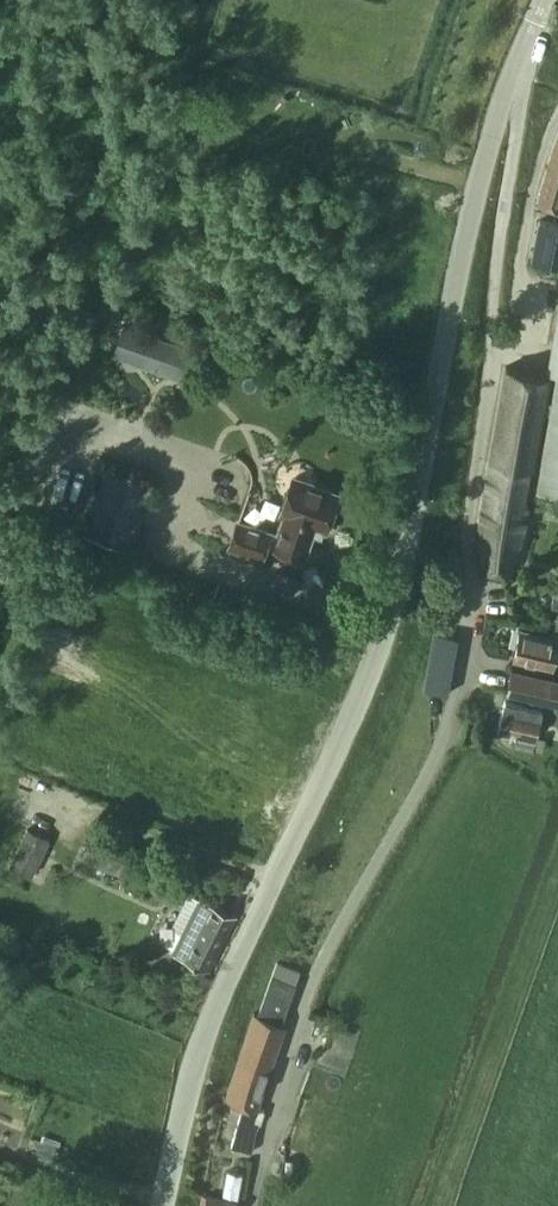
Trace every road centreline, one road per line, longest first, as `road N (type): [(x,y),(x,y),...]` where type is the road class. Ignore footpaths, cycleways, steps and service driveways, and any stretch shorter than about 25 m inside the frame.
road 1 (tertiary): [(164,1205),(207,1026),(370,681),(403,571),(481,176),(524,51)]
road 2 (unclassified): [(251,1205),(298,1018),(323,958),(439,752),(461,691),(473,618),(471,516),(491,373)]
road 3 (unclassified): [(524,51),(491,314),(491,373)]
road 4 (unclassified): [(491,373),(514,328),(530,203),(557,116)]

